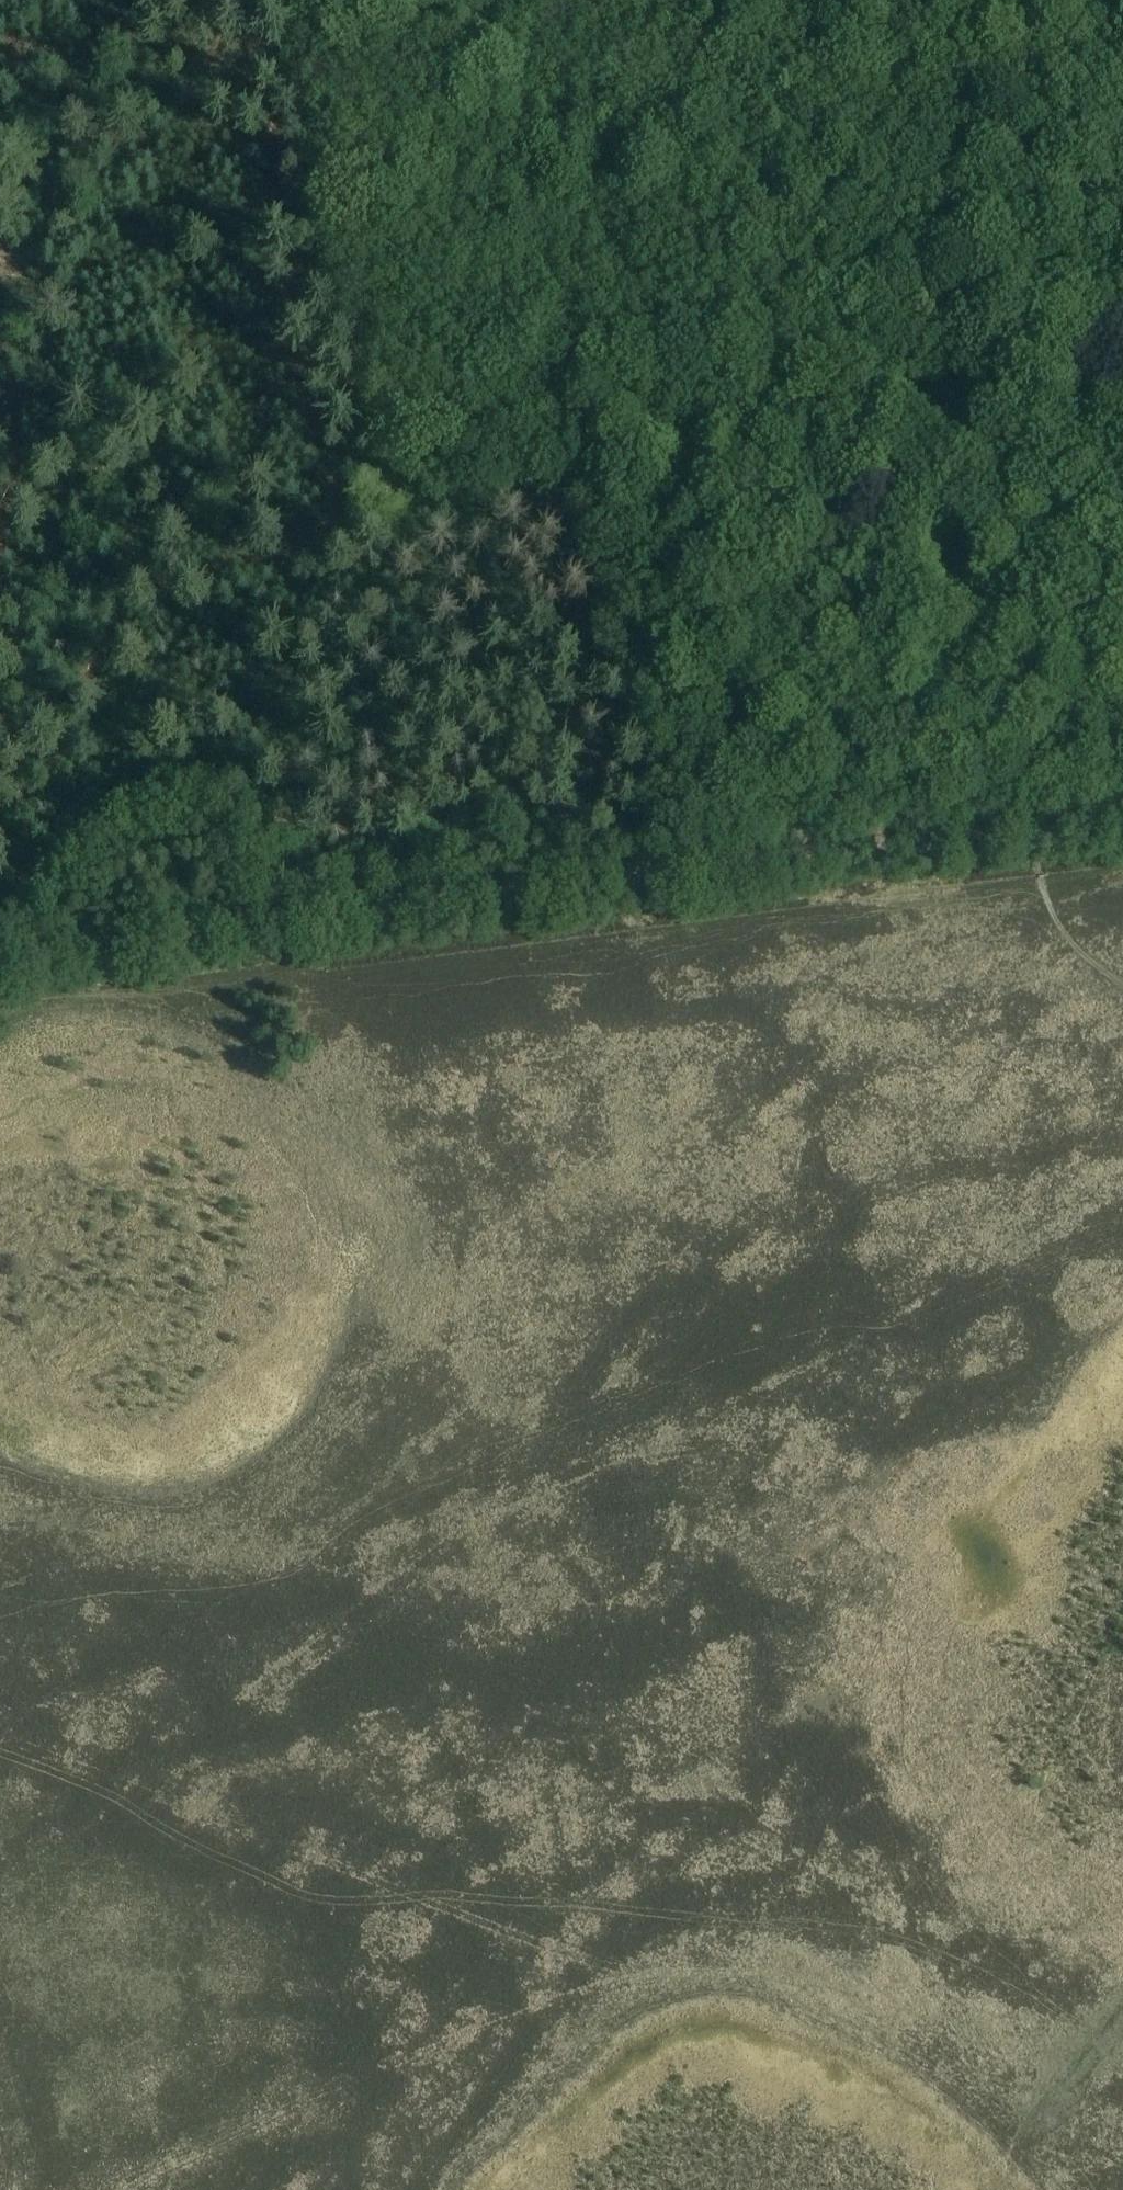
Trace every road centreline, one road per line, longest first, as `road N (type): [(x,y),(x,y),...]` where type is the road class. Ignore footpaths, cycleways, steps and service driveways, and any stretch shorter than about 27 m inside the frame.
road 1 (track): [(0,947),(670,861)]
road 2 (track): [(670,861),(1031,822)]

